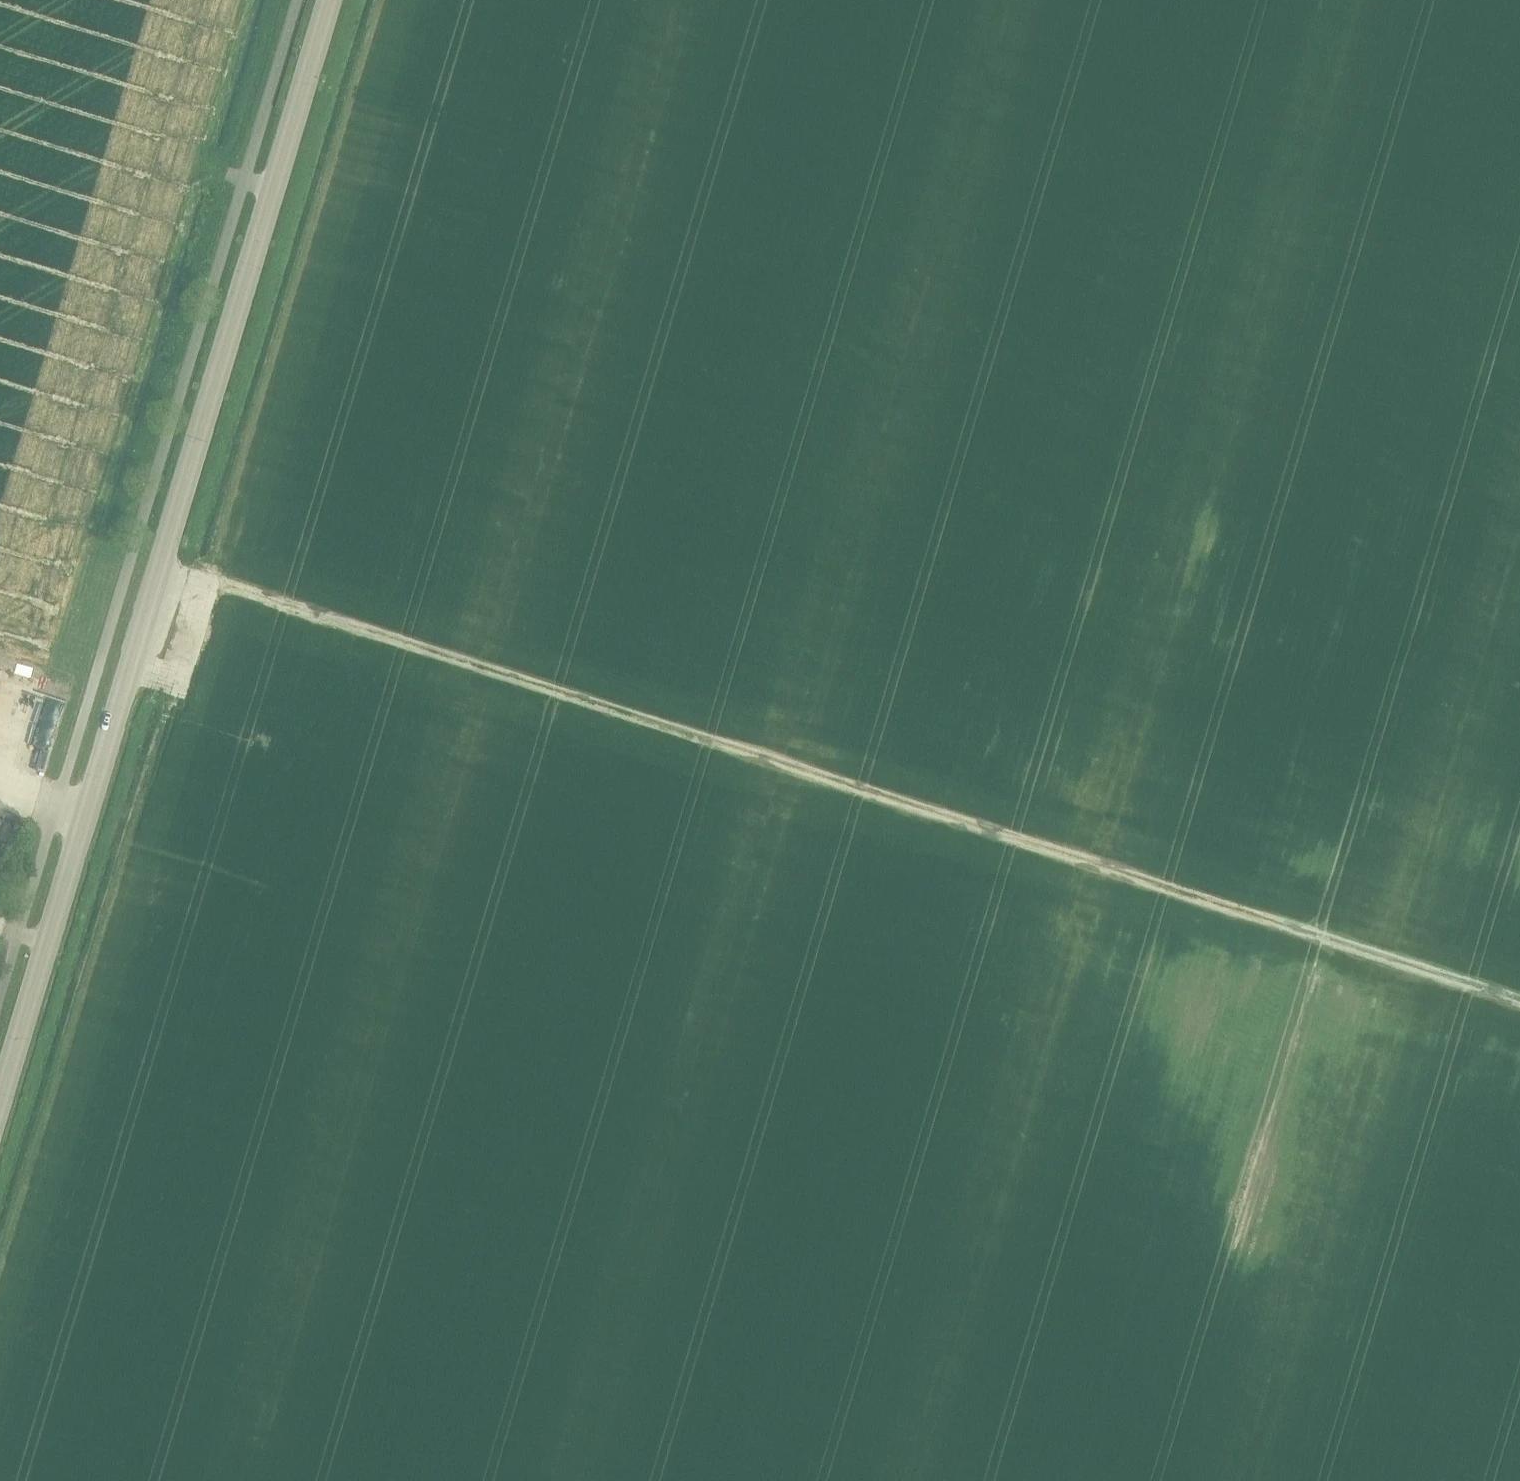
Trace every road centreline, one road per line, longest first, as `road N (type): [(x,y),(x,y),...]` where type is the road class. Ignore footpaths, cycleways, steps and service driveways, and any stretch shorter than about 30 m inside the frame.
road 1 (track): [(159,565),(1519,1002)]
road 2 (secondary): [(0,1099),(328,0)]
road 3 (track): [(206,579),(381,0)]

